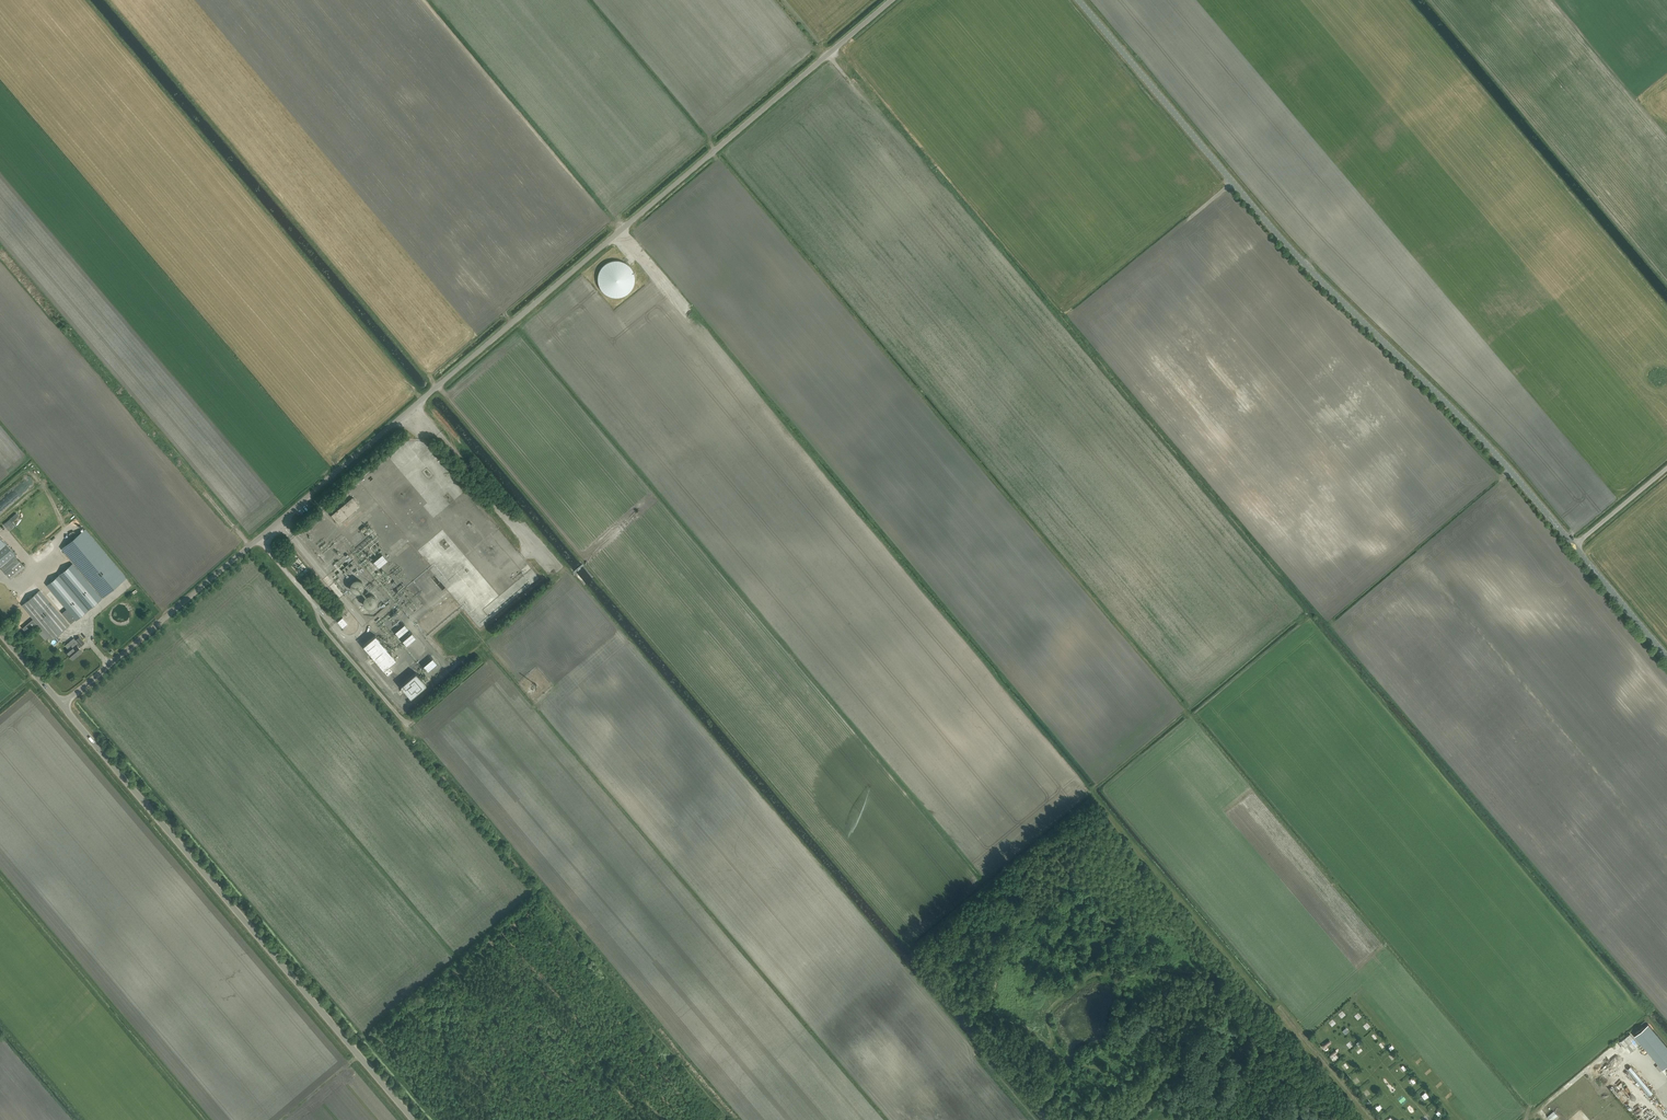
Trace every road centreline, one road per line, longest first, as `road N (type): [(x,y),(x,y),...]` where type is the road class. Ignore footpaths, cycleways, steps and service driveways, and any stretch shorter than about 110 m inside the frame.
road 1 (unclassified): [(62,706),(891,0)]
road 2 (tertiary): [(1575,546),(1408,362),(1318,279),(1080,0)]
road 3 (tertiary): [(413,1119),(62,706)]
road 4 (tertiary): [(1666,655),(1575,546)]

